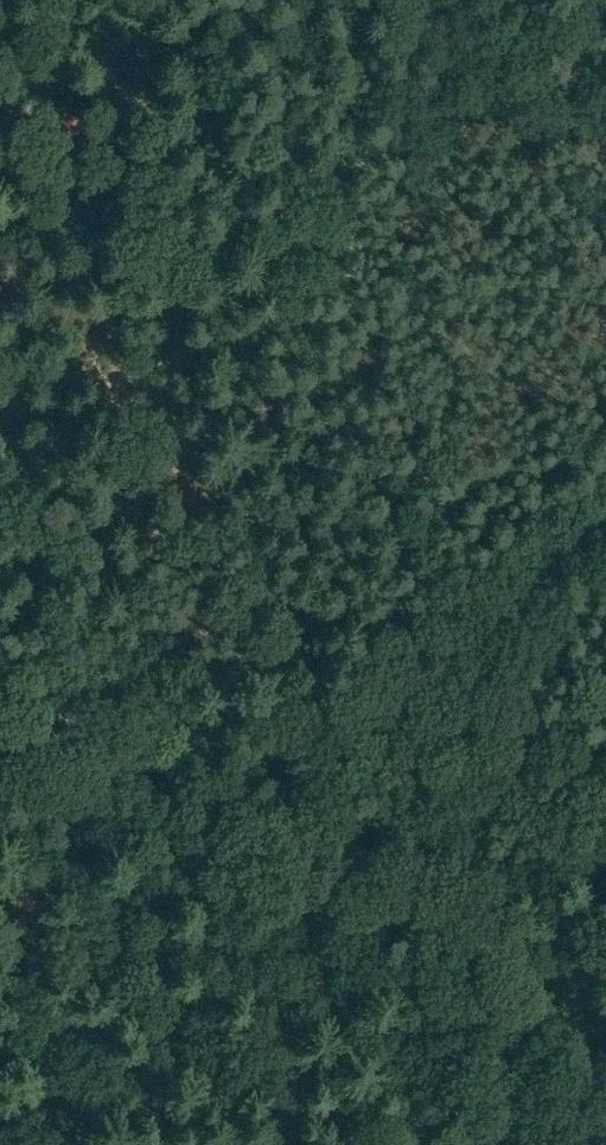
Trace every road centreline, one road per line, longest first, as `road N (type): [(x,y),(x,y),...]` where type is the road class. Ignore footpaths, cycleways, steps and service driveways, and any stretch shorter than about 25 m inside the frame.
road 1 (track): [(0,680),(605,983)]
road 2 (track): [(0,1122),(416,1136),(605,1025)]

